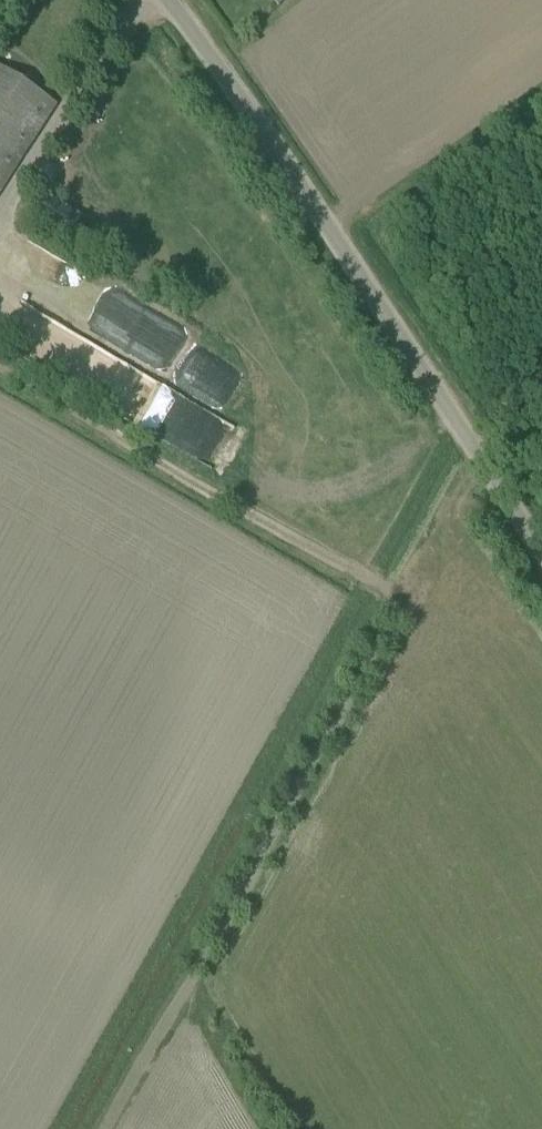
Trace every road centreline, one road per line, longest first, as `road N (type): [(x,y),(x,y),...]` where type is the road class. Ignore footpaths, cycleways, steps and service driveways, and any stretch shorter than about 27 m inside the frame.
road 1 (unclassified): [(541,545),(165,0)]

